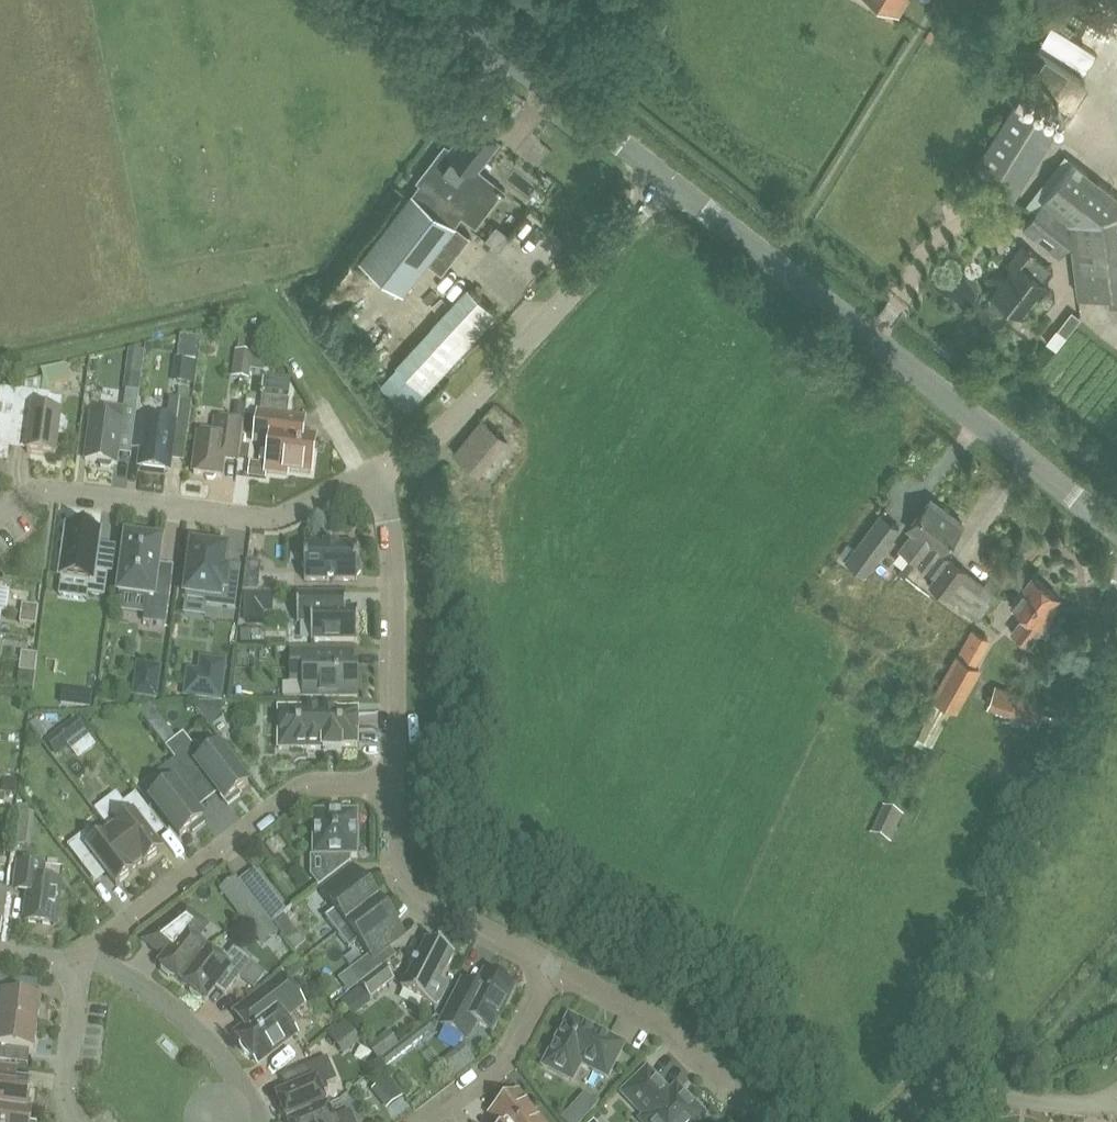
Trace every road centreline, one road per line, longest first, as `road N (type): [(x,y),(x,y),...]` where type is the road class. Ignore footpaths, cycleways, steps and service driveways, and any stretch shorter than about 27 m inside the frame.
road 1 (unclassified): [(902,1121),(941,1080),(1116,586)]
road 2 (tertiary): [(1116,528),(674,188)]
road 3 (residential): [(372,476),(440,435),(674,188)]
road 4 (residential): [(0,514),(47,490),(256,521),(372,476)]
road 5 (residential): [(396,784),(330,782),(290,794),(84,954)]
road 6 (residential): [(396,784),(397,592),(391,523),(372,476)]
road 7 (tertiary): [(674,188),(432,0)]
road 8 (residential): [(553,968),(404,886),(396,784)]
road 9 (residential): [(758,1111),(654,1019),(553,968)]
road 10 (residential): [(84,954),(200,1032),(254,1099),(262,1121)]
road 11 (residential): [(553,968),(506,1064),(429,1121)]
road 12 (residential): [(76,1121),(64,1089),(77,998),(65,971)]

